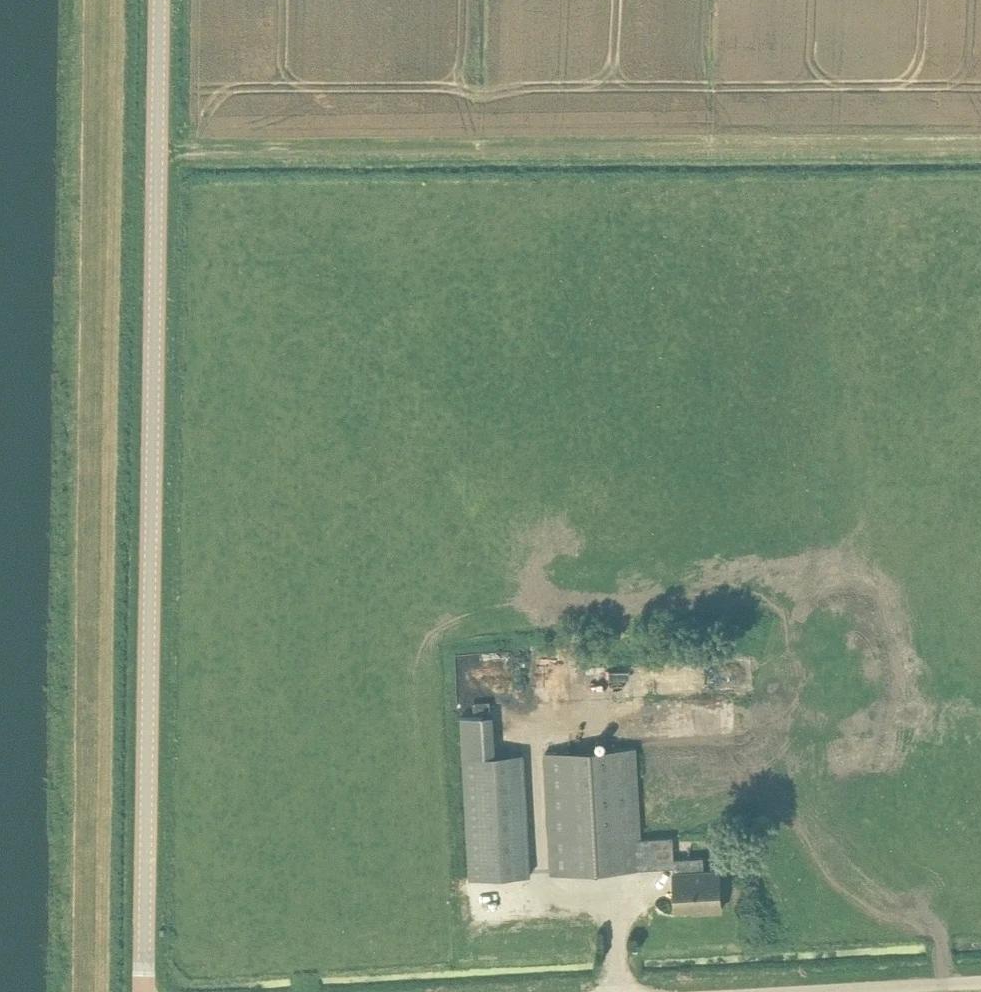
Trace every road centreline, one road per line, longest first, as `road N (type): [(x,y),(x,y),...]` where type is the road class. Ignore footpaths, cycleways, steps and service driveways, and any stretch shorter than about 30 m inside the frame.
road 1 (tertiary): [(143,991),(160,0)]
road 2 (unclassified): [(980,983),(814,991)]

